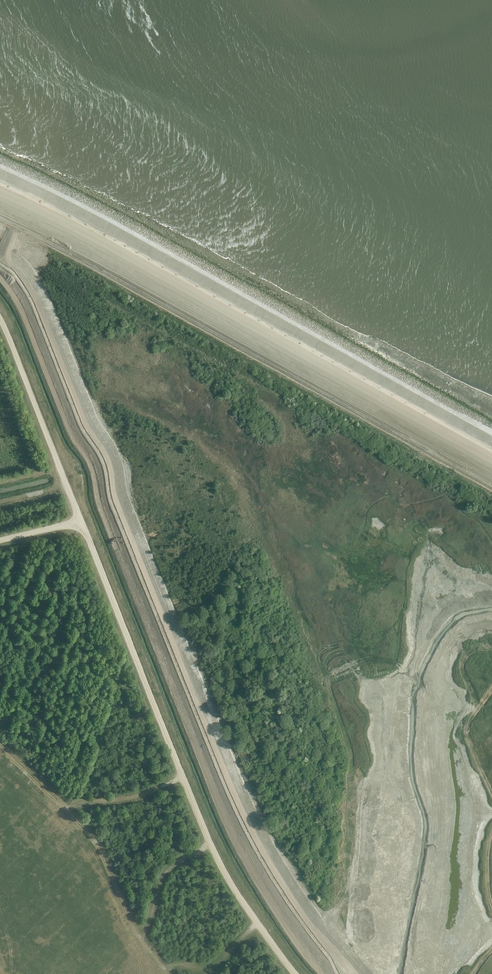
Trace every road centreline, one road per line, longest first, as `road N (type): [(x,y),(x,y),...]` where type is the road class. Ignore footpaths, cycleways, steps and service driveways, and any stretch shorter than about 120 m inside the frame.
road 1 (track): [(491,431),(135,228),(0,163)]
road 2 (track): [(257,922),(208,844),(79,519)]
road 3 (track): [(0,747),(95,840),(140,938),(167,972)]
road 4 (track): [(0,319),(79,519)]

